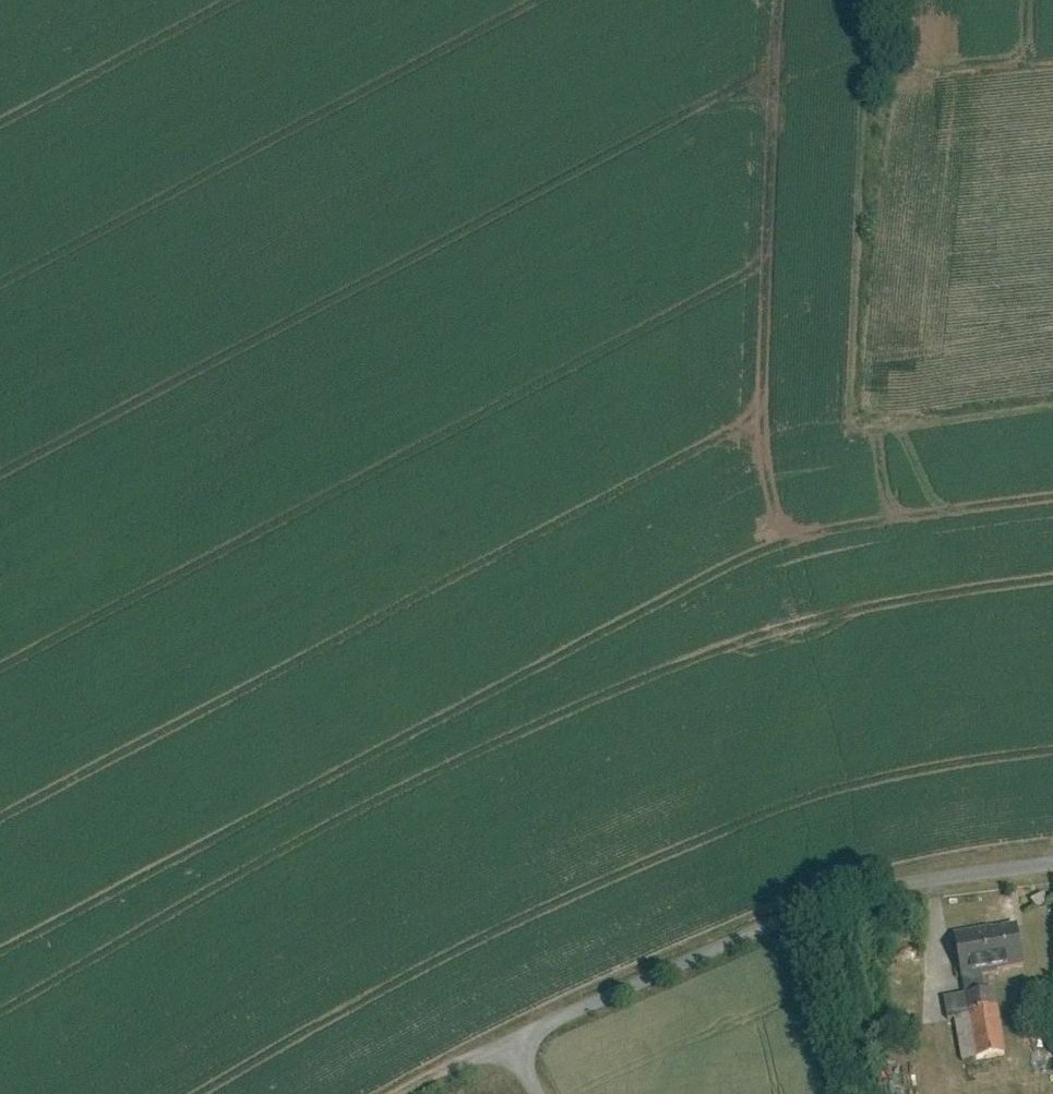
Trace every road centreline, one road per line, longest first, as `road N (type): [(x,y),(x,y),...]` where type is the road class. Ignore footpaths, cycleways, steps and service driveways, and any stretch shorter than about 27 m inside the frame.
road 1 (residential): [(543,1093),(514,1041),(850,891),(1052,860)]
road 2 (track): [(402,1093),(514,1041)]

